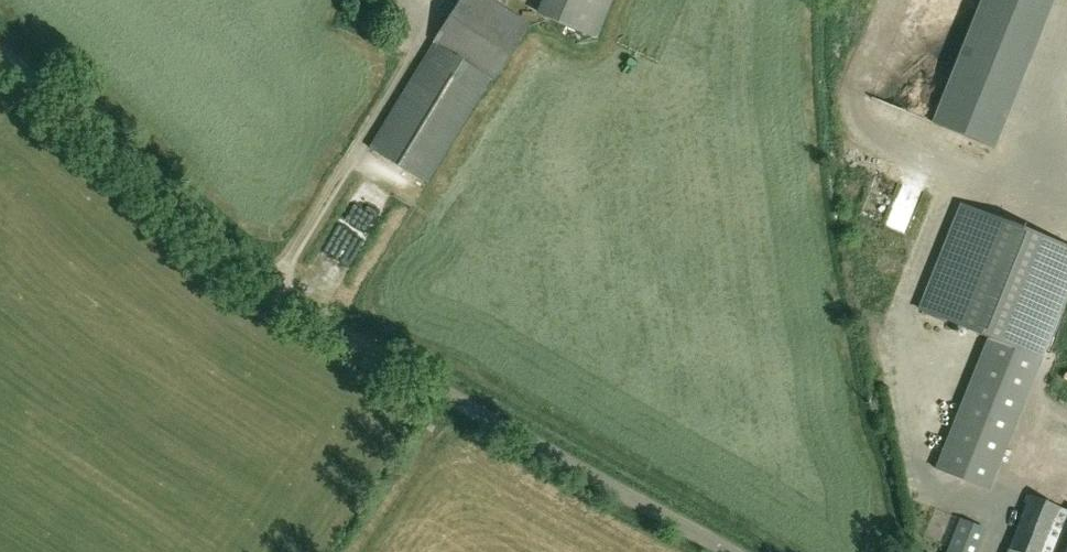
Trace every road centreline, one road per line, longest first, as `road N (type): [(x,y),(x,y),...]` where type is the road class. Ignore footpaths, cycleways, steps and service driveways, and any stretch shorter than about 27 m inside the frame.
road 1 (unclassified): [(725,551),(321,330),(124,180),(0,70)]

